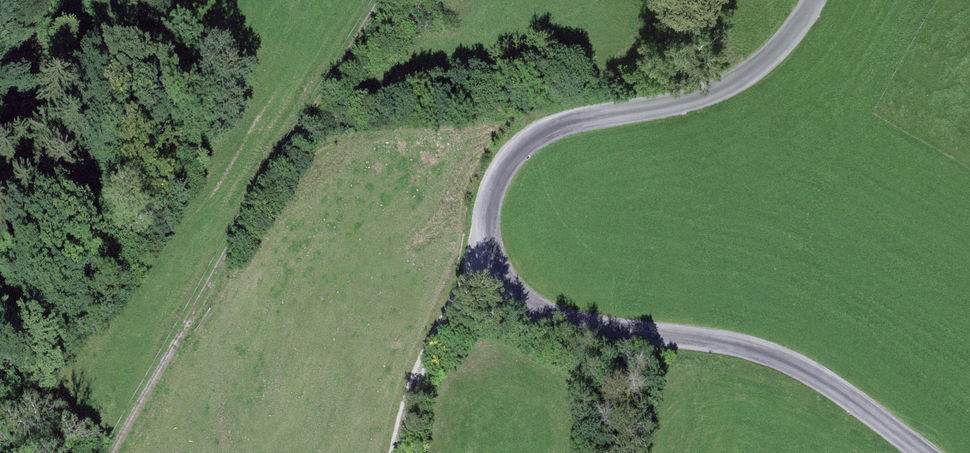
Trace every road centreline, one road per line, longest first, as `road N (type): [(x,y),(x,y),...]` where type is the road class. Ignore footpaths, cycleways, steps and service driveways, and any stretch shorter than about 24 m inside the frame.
road 1 (residential): [(810,0),(774,51),(739,79),(693,102),(528,140),(500,171),(482,218),(482,255),(501,286),(538,320),(583,333),(718,342),(772,356),(819,378),(919,452)]
road 2 (track): [(386,0),(115,452)]

